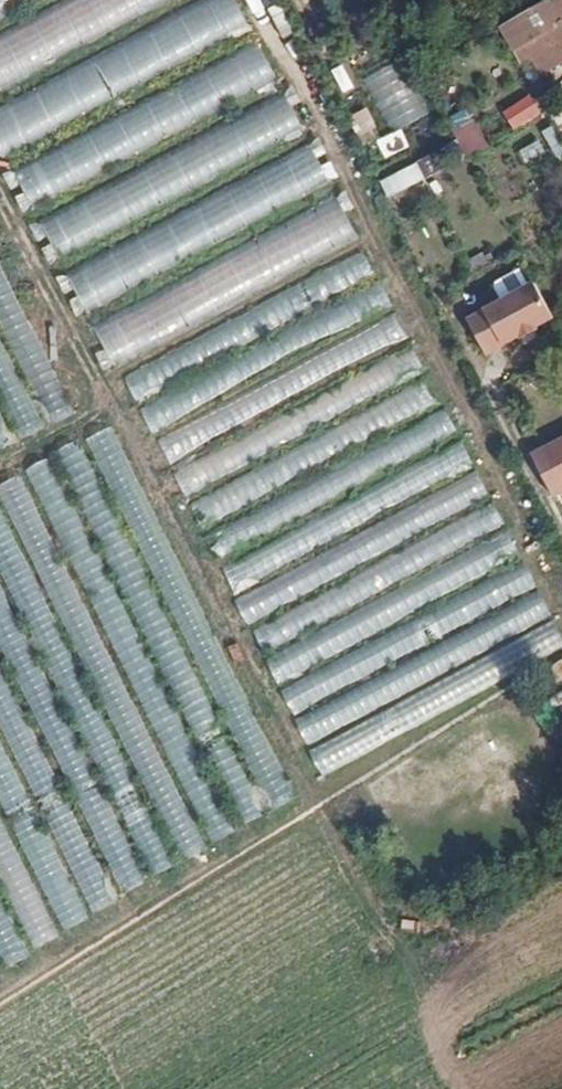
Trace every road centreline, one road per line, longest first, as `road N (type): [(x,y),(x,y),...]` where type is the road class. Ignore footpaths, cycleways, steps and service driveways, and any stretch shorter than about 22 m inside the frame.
road 1 (track): [(0,191),(474,1088)]
road 2 (track): [(119,411),(0,470)]

